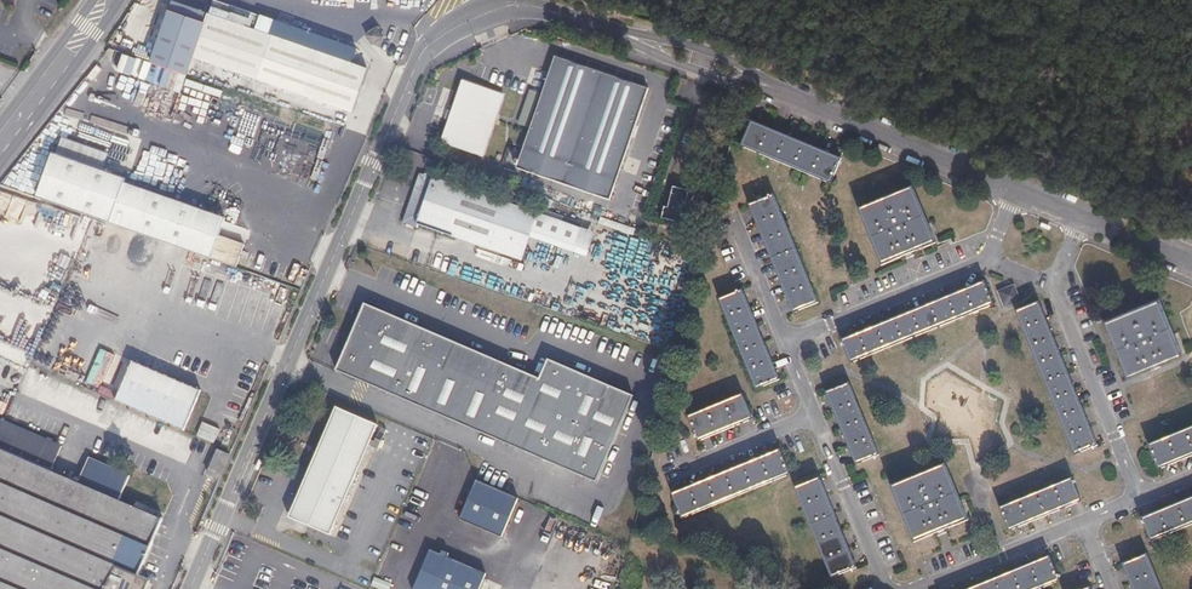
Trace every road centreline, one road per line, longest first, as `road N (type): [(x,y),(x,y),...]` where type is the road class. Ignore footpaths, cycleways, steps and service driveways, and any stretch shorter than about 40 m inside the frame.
road 1 (residential): [(191,588),(424,52),(454,25),(493,10),(535,8),(769,87),(1018,193)]
road 2 (residential): [(1138,502),(1051,287)]
road 3 (residential): [(991,263),(784,341)]
road 4 (secondary): [(0,164),(120,0)]
road 5 (residential): [(812,417),(887,588)]
road 6 (residential): [(929,588),(1087,523)]
road 7 (secondary): [(94,0),(0,126)]
road 8 (residential): [(812,417),(682,469)]
road 9 (residential): [(784,341),(736,215)]
road 10 (residential): [(1079,219),(1191,265)]

